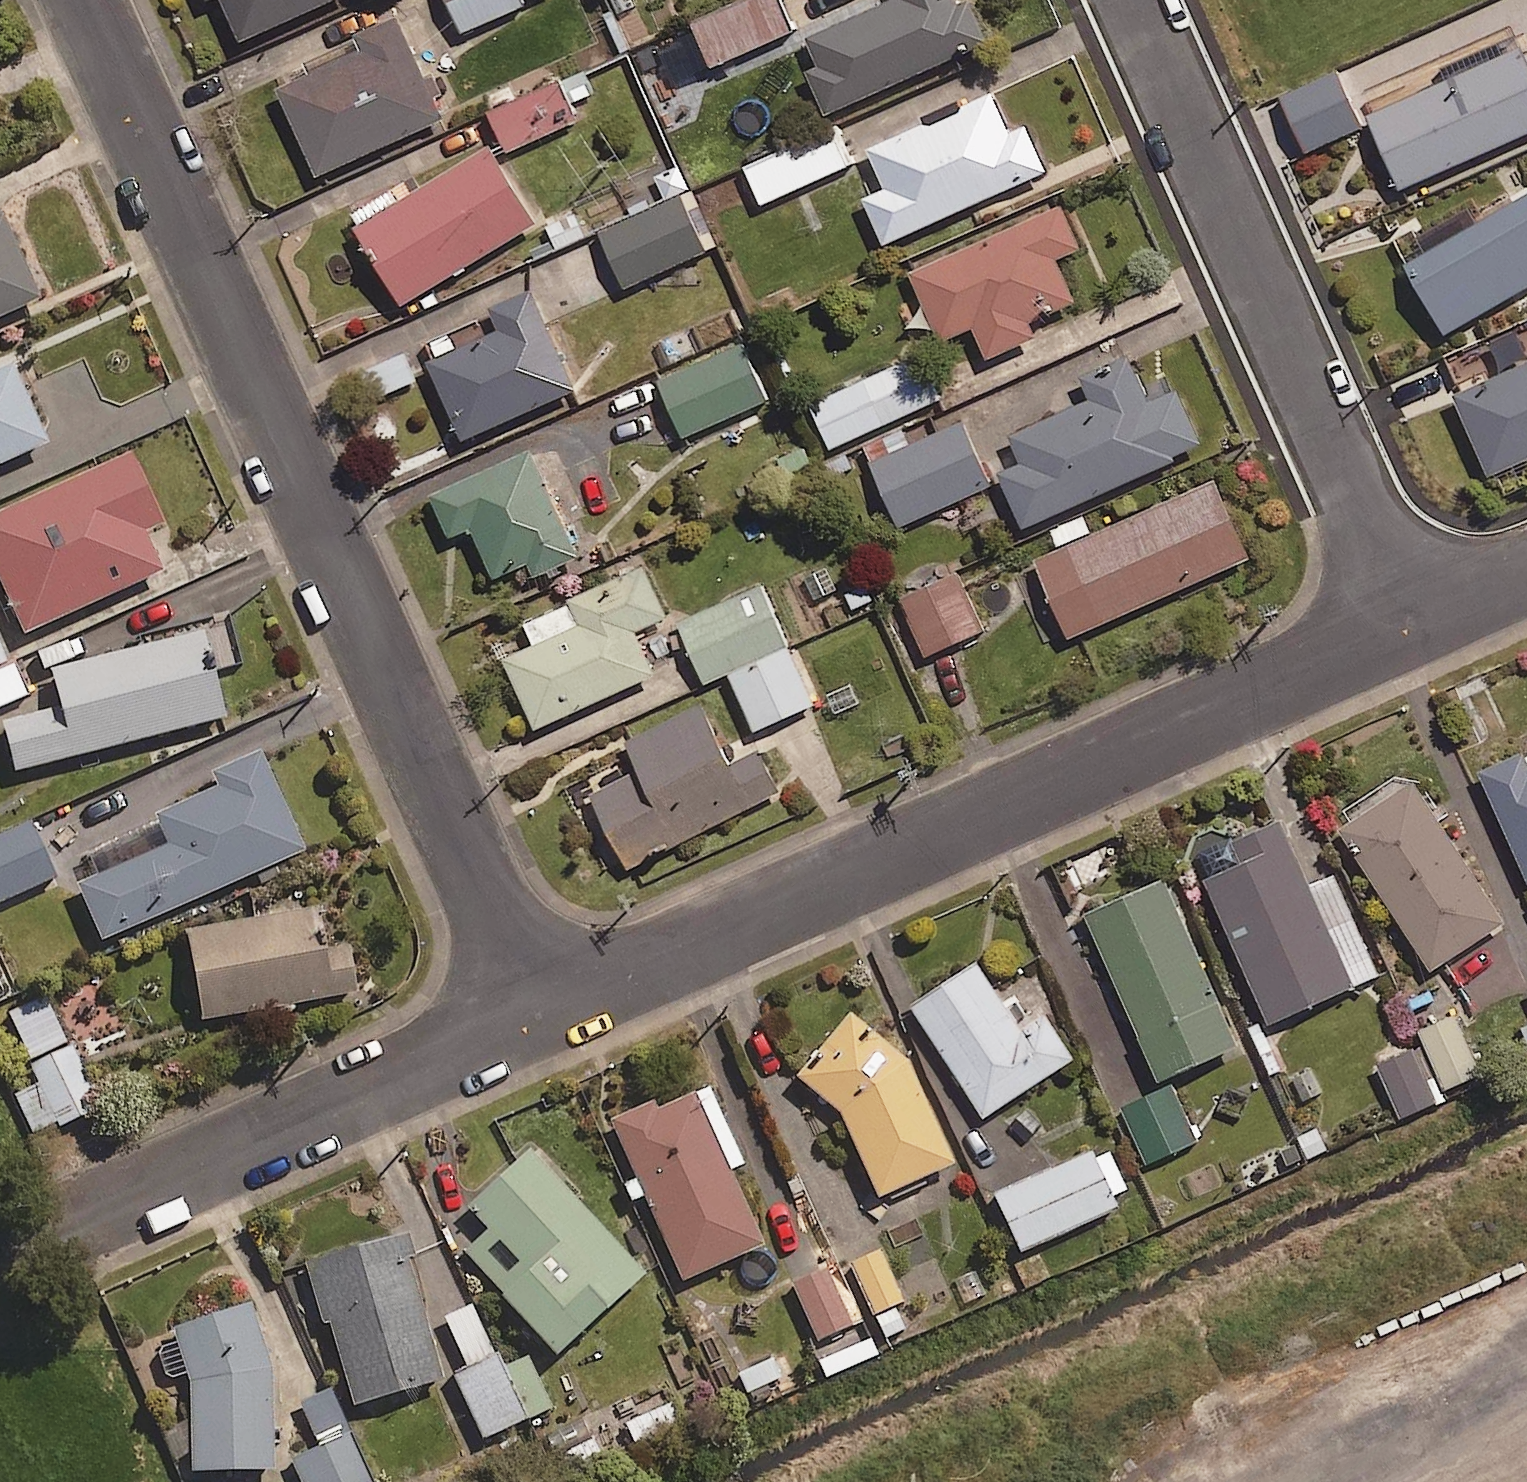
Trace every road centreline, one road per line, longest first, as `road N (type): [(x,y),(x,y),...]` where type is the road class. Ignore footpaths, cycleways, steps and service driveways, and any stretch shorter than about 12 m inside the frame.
road 1 (residential): [(539,1010),(86,0)]
road 2 (residential): [(539,1010),(1411,621)]
road 3 (residential): [(1411,621),(1133,0)]
road 4 (residential): [(88,1216),(539,1010)]
road 5 (residential): [(1411,621),(1526,570)]

